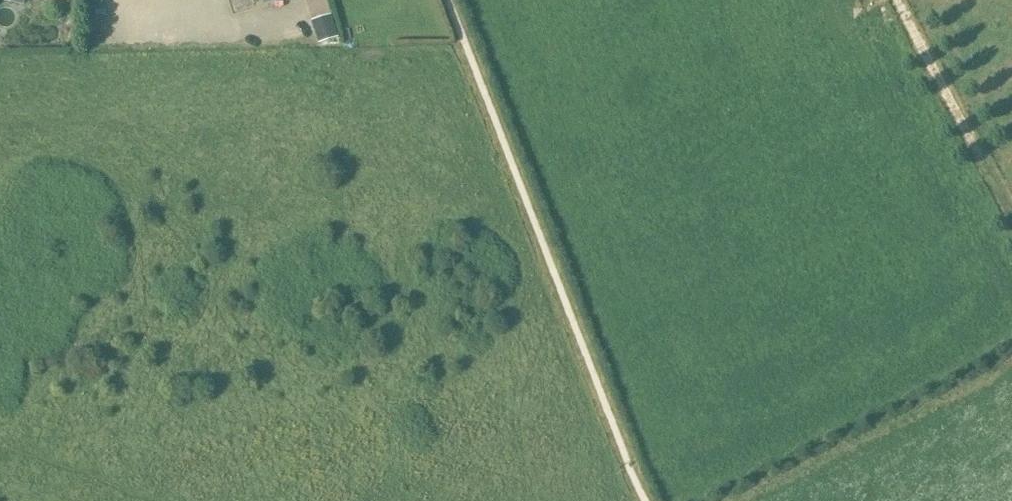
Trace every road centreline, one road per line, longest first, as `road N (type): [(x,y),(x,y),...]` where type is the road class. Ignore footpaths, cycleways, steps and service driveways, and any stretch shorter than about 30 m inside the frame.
road 1 (track): [(898,0),(1011,212)]

